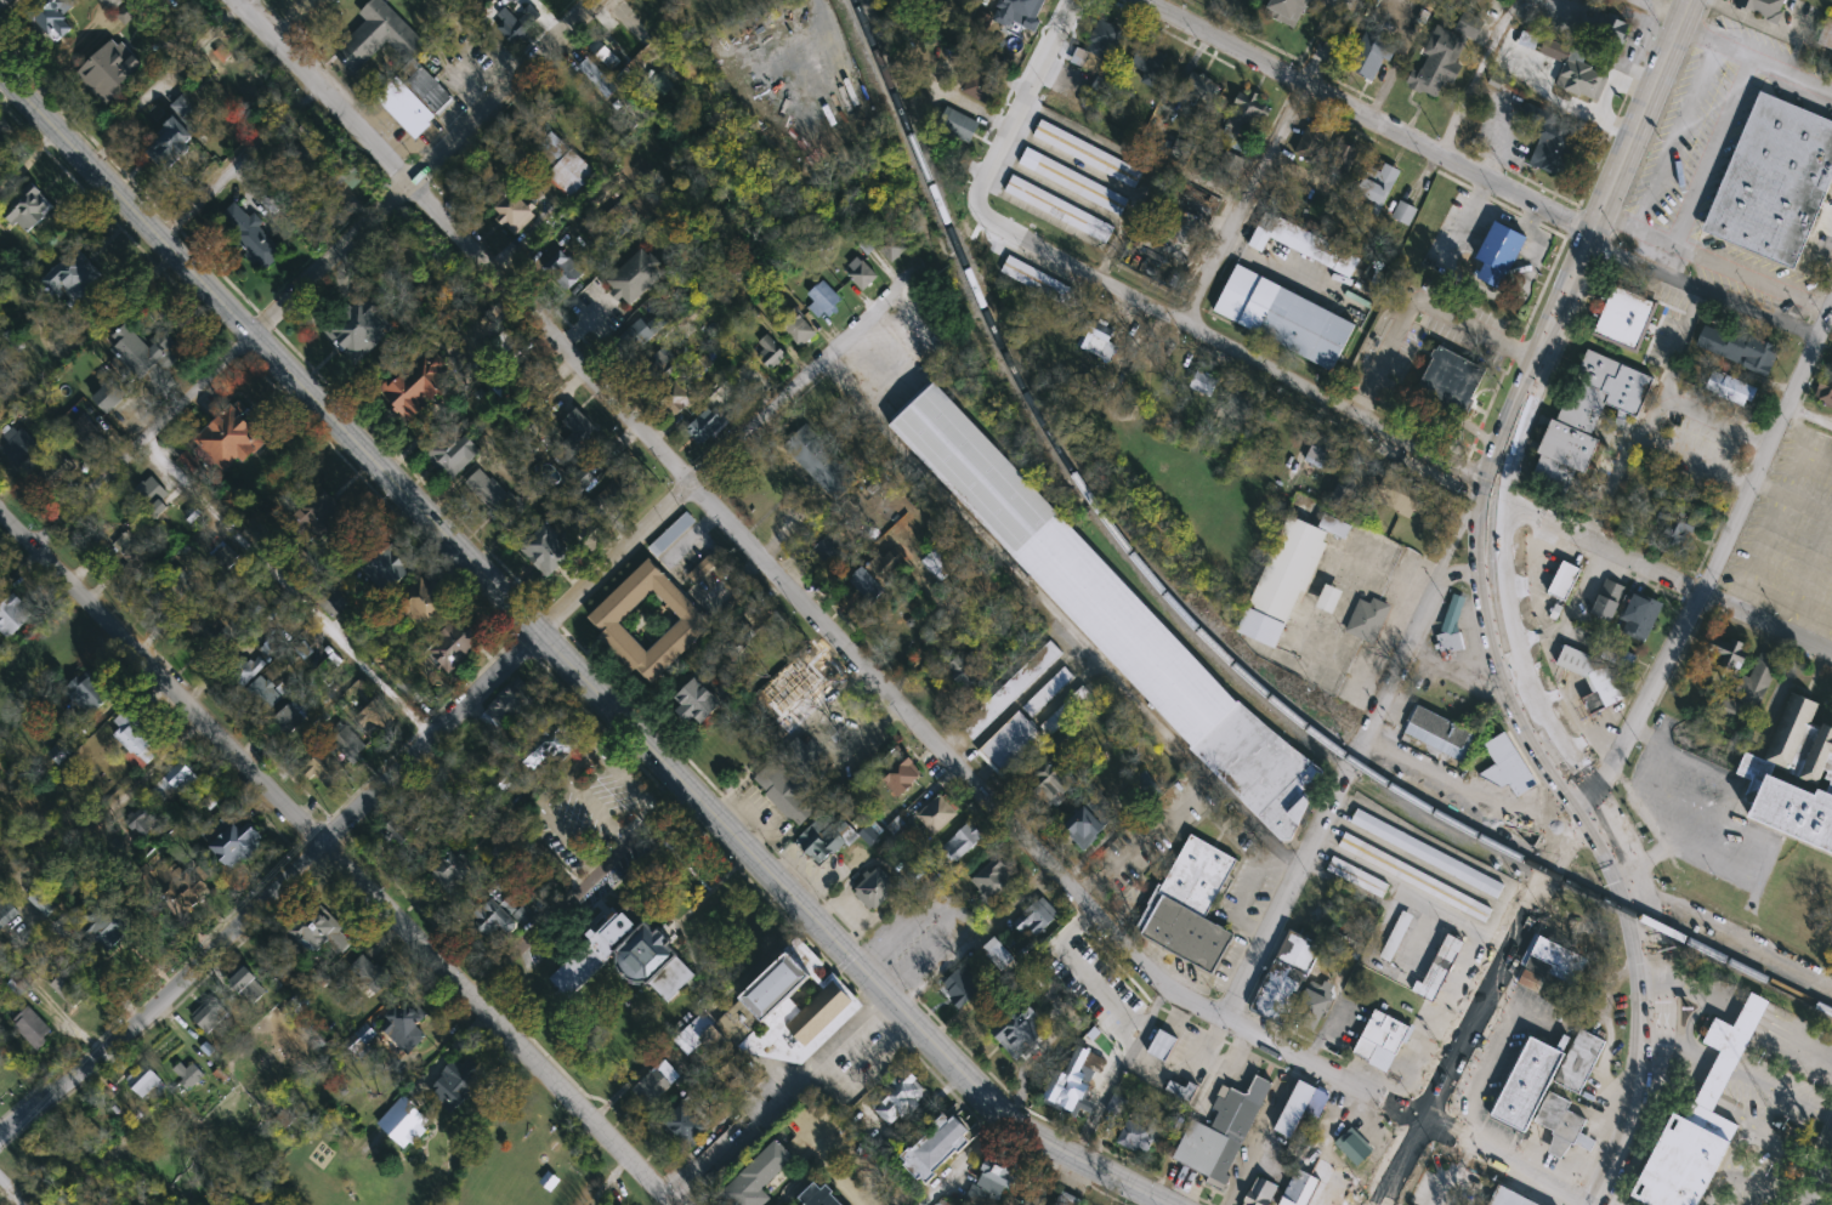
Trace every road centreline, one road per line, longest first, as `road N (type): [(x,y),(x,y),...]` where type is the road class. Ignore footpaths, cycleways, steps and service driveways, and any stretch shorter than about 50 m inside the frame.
road 1 (residential): [(240,0),(1117,934),(1169,973),(1600,1204)]
road 2 (primary): [(0,75),(994,1103),(1031,1135),(1179,1204)]
road 3 (residential): [(669,1204),(0,516)]
road 4 (residential): [(980,217),(1329,405),(1471,494),(1831,650)]
road 5 (residential): [(1815,334),(1378,125),(1141,0)]
road 6 (residential): [(0,1138),(140,1040),(539,632)]
road 7 (residential): [(1231,1005),(1482,498)]
road 8 (primary): [(1520,687),(1550,811),(1545,868),(1376,1204)]
road 9 (residential): [(1587,798),(1757,468),(1831,298)]
road 10 (residential): [(539,632),(938,252)]
road 11 (primary): [(1482,498),(1689,0)]
road 12 (residential): [(589,0),(250,336)]
road 13 (primary): [(1652,1042),(1644,919),(1628,875),(1520,687)]
road 14 (residential): [(1354,0),(1185,328)]
road 15 (residential): [(250,336),(34,551)]
road 16 (residential): [(980,217),(982,188),(1074,0)]
road 17 (primary): [(1520,687),(1496,598),(1482,498)]
road 18 (primary): [(1586,1204),(1641,1089),(1652,1042)]
road 19 (residential): [(917,1204),(1010,1116)]

